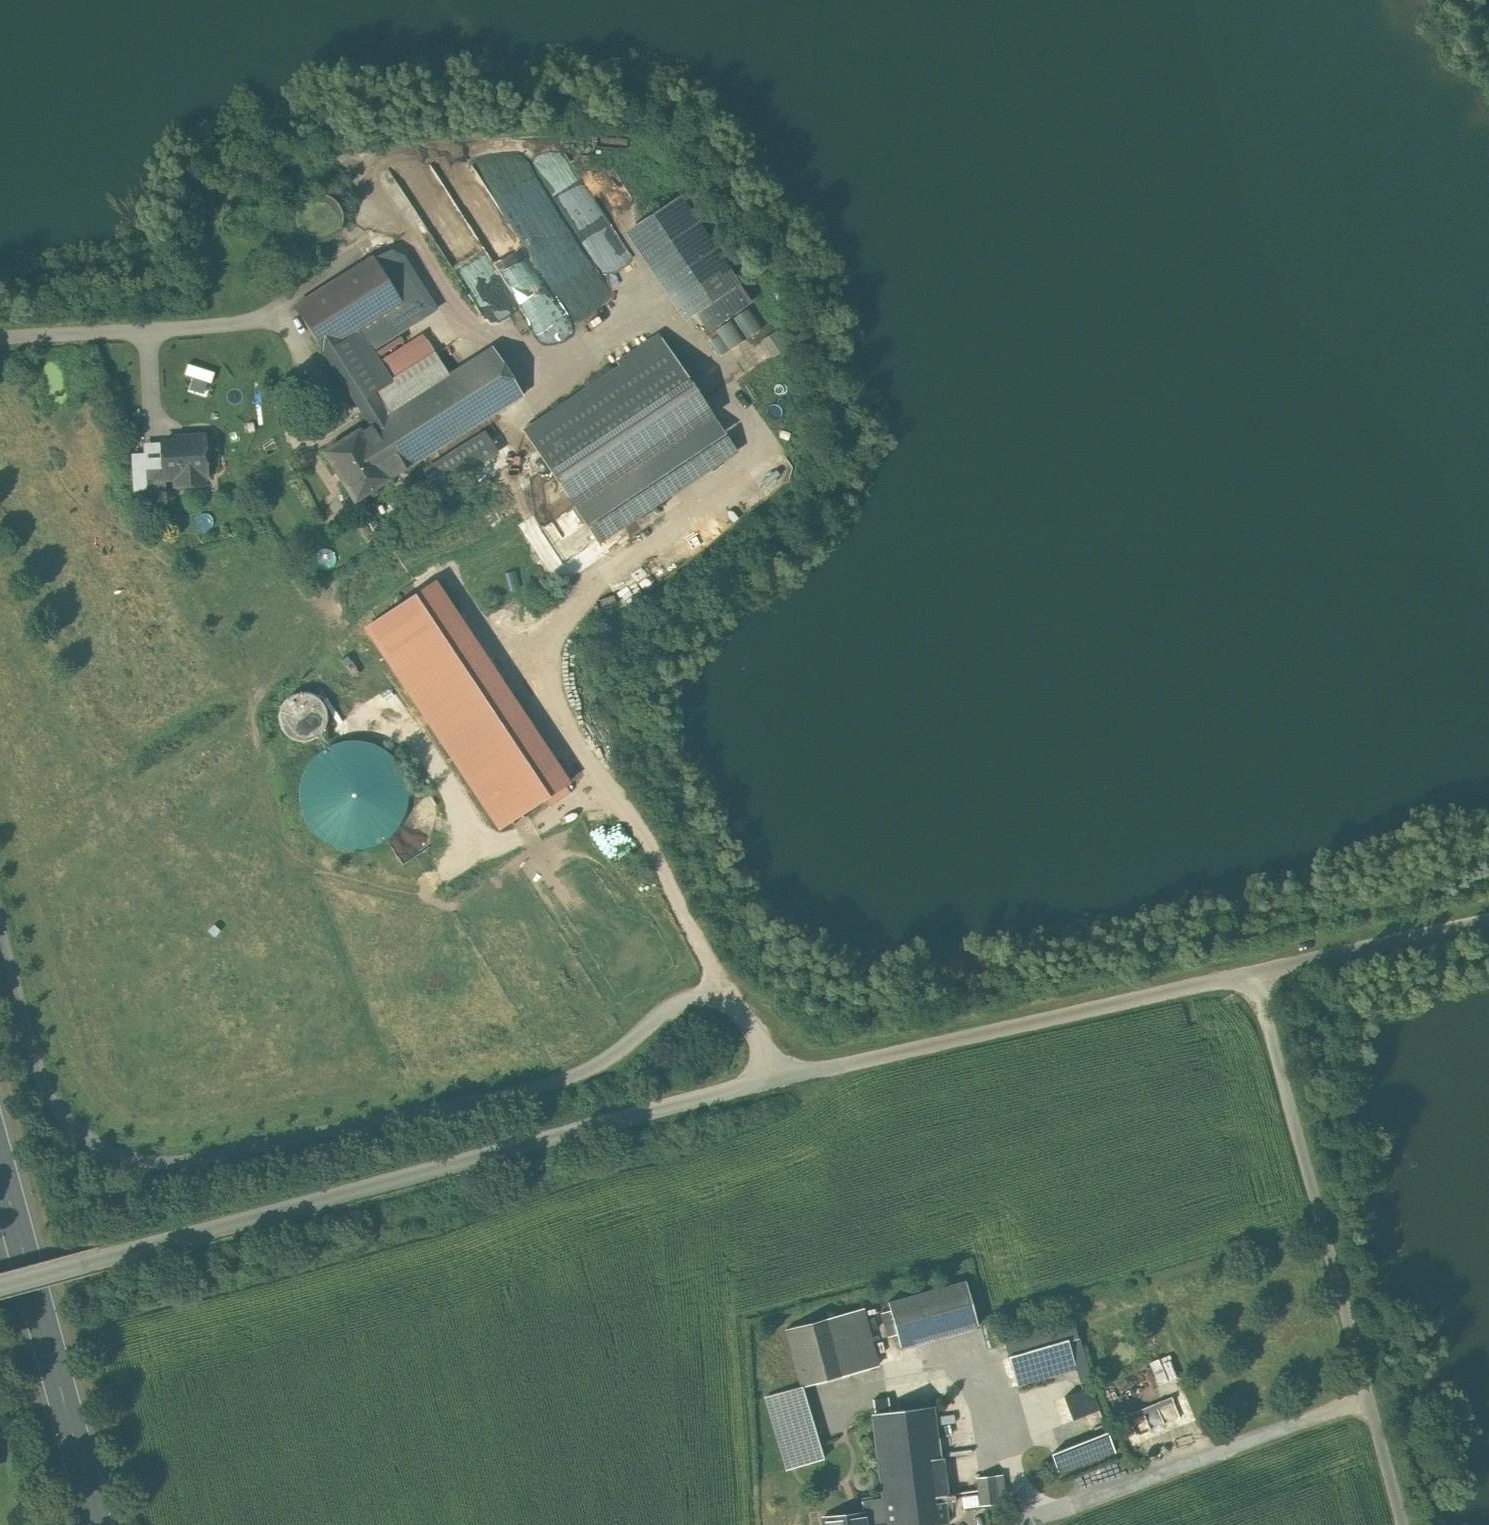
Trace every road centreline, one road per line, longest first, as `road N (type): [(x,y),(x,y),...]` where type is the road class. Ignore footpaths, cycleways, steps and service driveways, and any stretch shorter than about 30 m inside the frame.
road 1 (unclassified): [(1403,1524),(1254,974),(769,1079),(0,1285)]
road 2 (track): [(728,996),(585,729),(568,637),(593,581)]
road 3 (primary): [(0,1156),(97,1524)]
road 4 (track): [(1254,974),(1488,921)]

